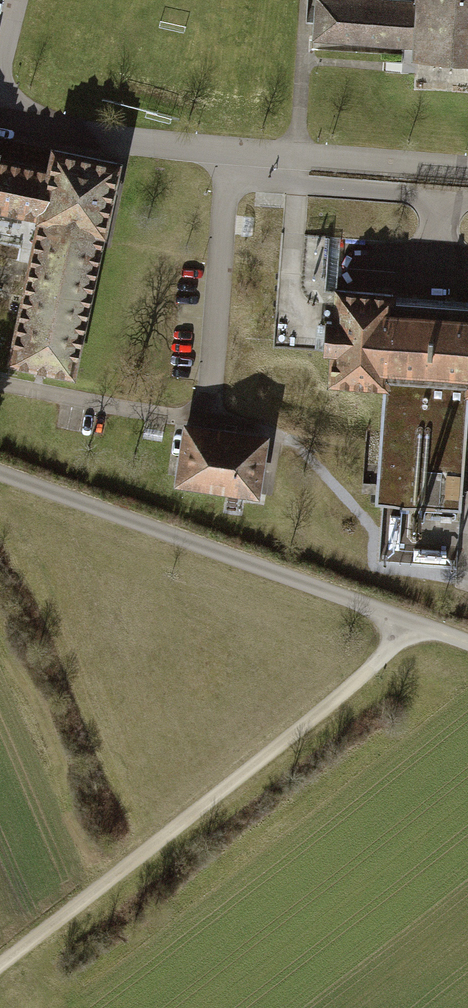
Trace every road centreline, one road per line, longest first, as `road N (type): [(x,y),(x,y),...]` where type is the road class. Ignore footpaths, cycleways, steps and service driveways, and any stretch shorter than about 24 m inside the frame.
road 1 (track): [(409,621),(353,687),(0,969)]
road 2 (residential): [(0,473),(467,642)]
road 3 (track): [(467,580),(408,559),(300,445),(277,433)]

